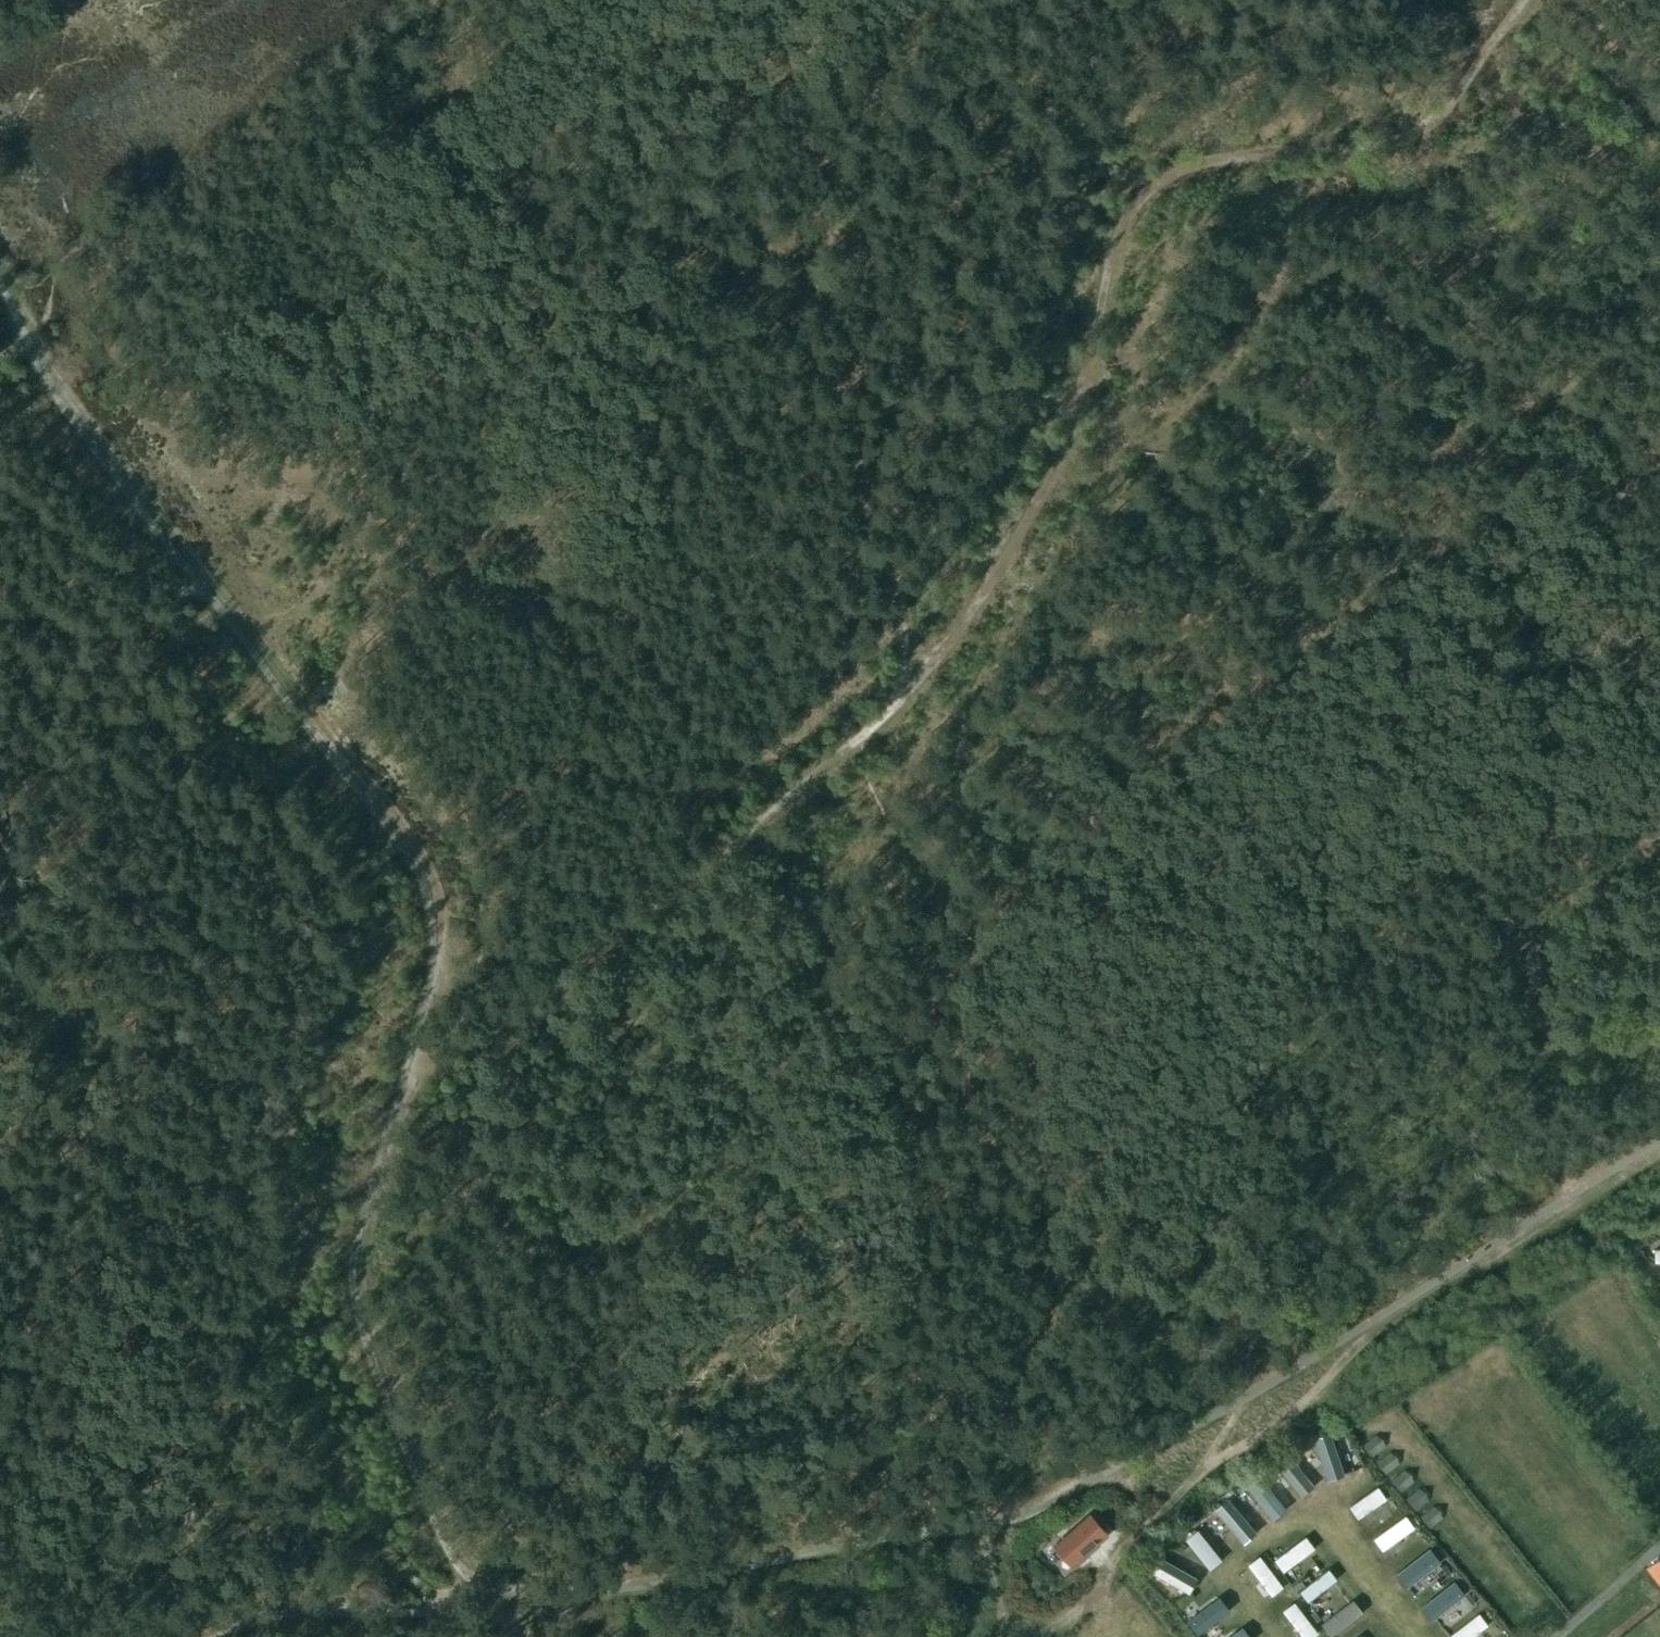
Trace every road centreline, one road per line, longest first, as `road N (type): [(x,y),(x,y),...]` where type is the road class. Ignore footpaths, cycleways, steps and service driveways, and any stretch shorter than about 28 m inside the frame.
road 1 (track): [(1659,1151),(1373,1331),(1314,1392),(1222,1455),(1146,1523),(1089,1598),(1029,1636)]
road 2 (track): [(1587,0),(1614,42),(1626,100),(1659,127)]

